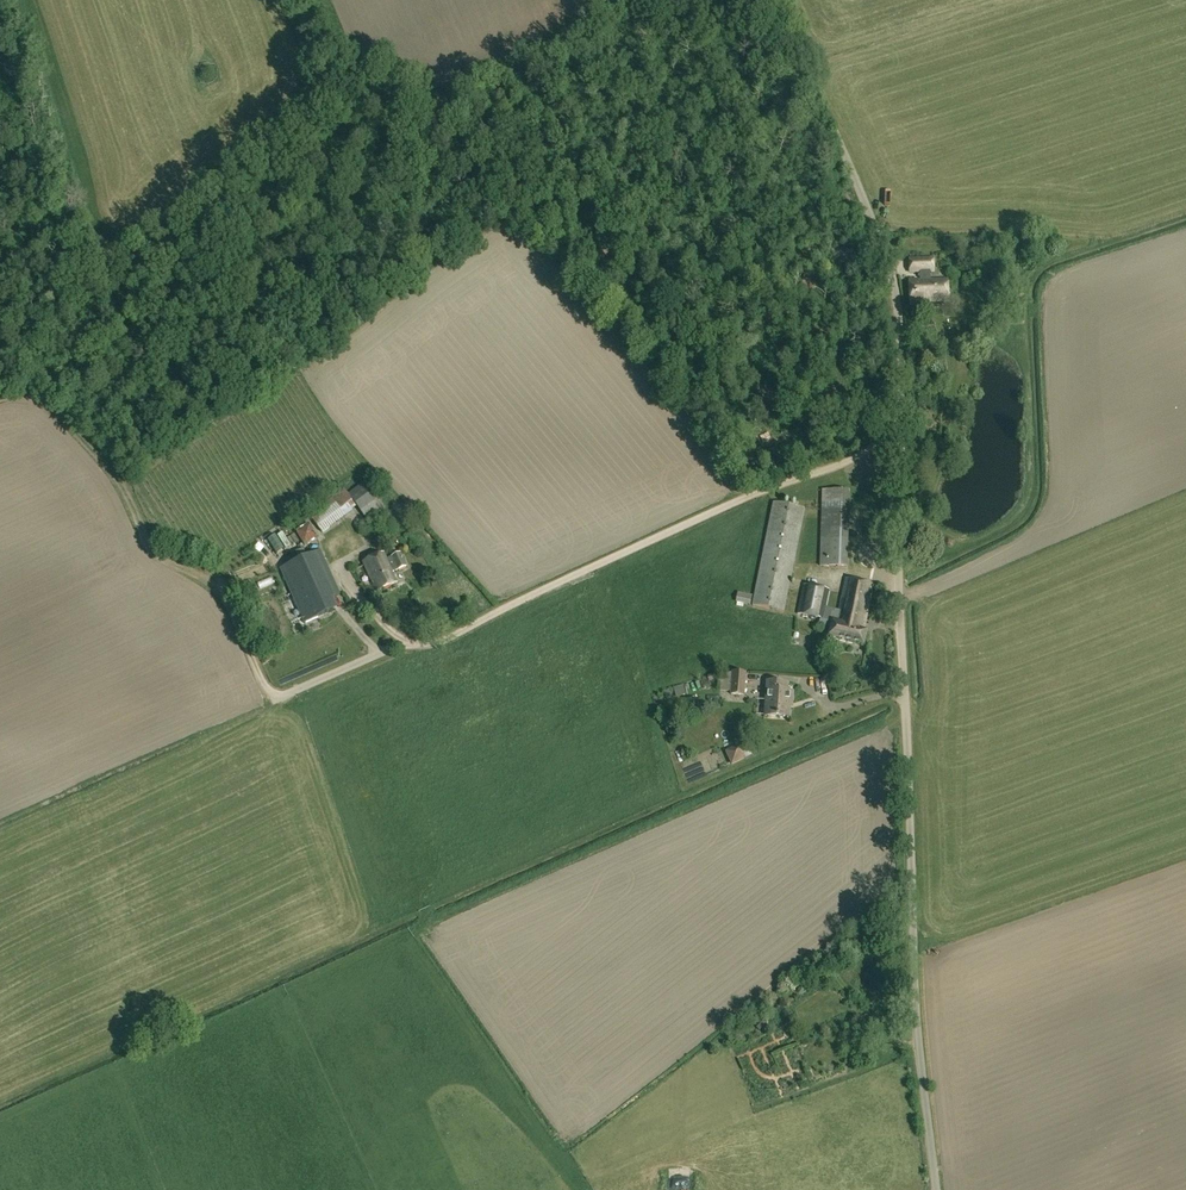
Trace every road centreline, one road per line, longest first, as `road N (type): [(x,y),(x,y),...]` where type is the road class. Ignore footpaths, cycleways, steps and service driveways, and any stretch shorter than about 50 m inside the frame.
road 1 (unclassified): [(937,1189),(915,977),(898,308),(872,222),(777,0)]
road 2 (track): [(0,400),(45,406),(131,490),(153,548),(224,595),(277,696),(411,641)]

